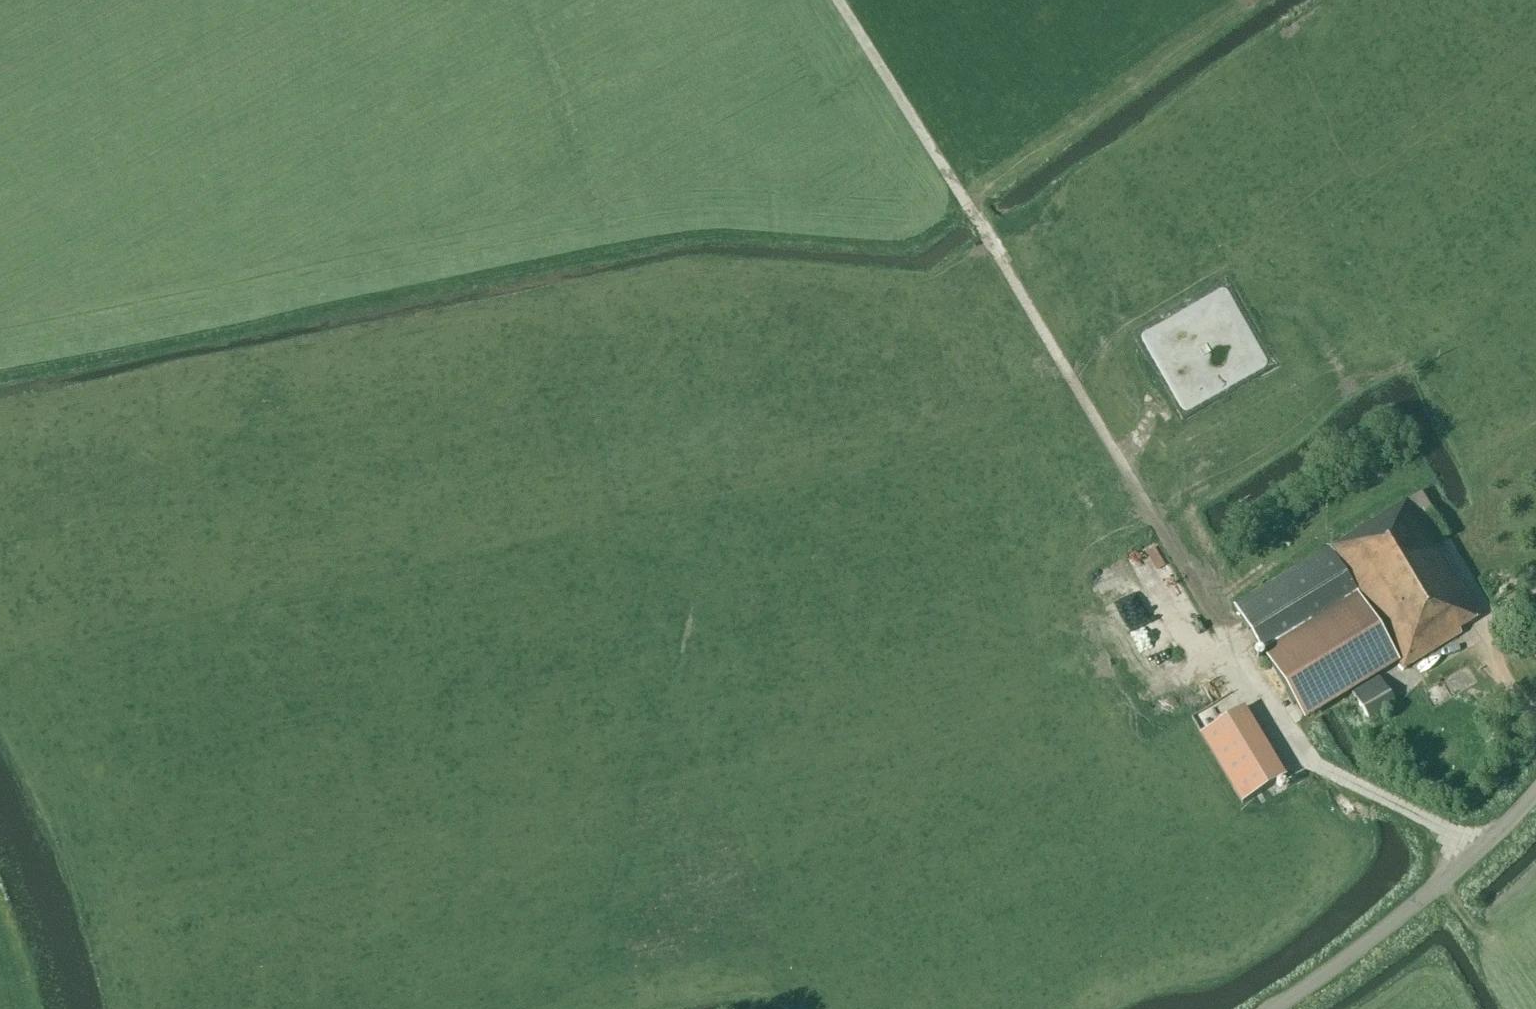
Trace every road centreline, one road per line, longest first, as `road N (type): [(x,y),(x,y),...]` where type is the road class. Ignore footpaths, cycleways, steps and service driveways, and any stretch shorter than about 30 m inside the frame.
road 1 (unclassified): [(1272,1008),(1442,881),(1535,790)]

